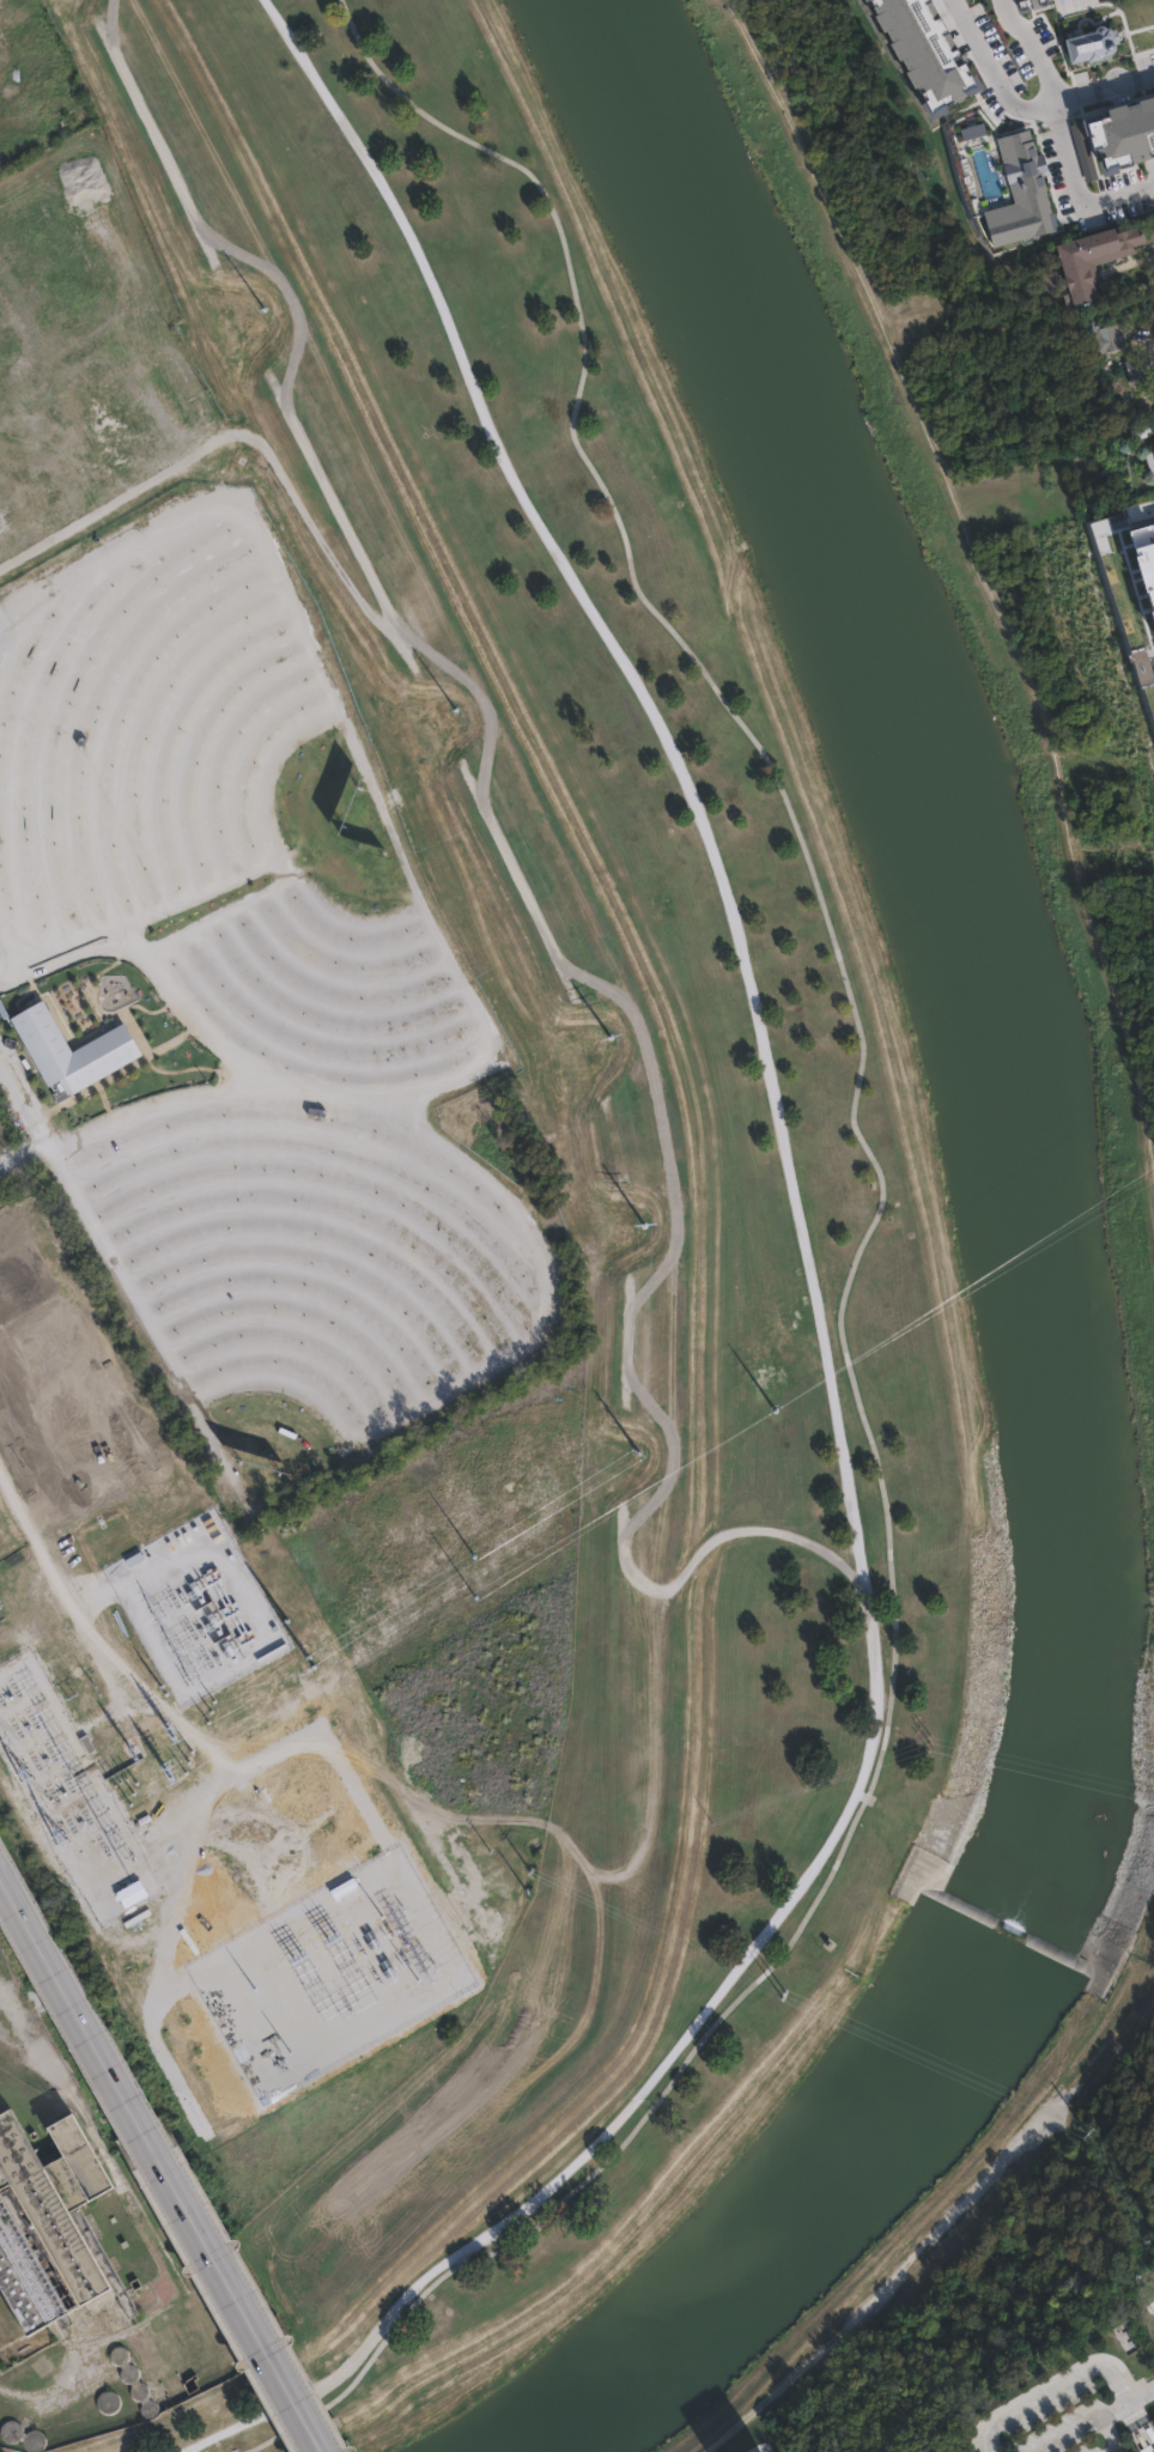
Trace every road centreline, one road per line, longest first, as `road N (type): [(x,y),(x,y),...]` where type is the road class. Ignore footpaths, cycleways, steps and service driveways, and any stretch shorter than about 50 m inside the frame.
road 1 (track): [(1153,1192),(1032,684),(767,83),(721,0)]
road 2 (primary): [(320,2451),(0,1879)]
road 3 (track): [(895,2275),(1109,2044),(1131,2009),(1153,1911)]

